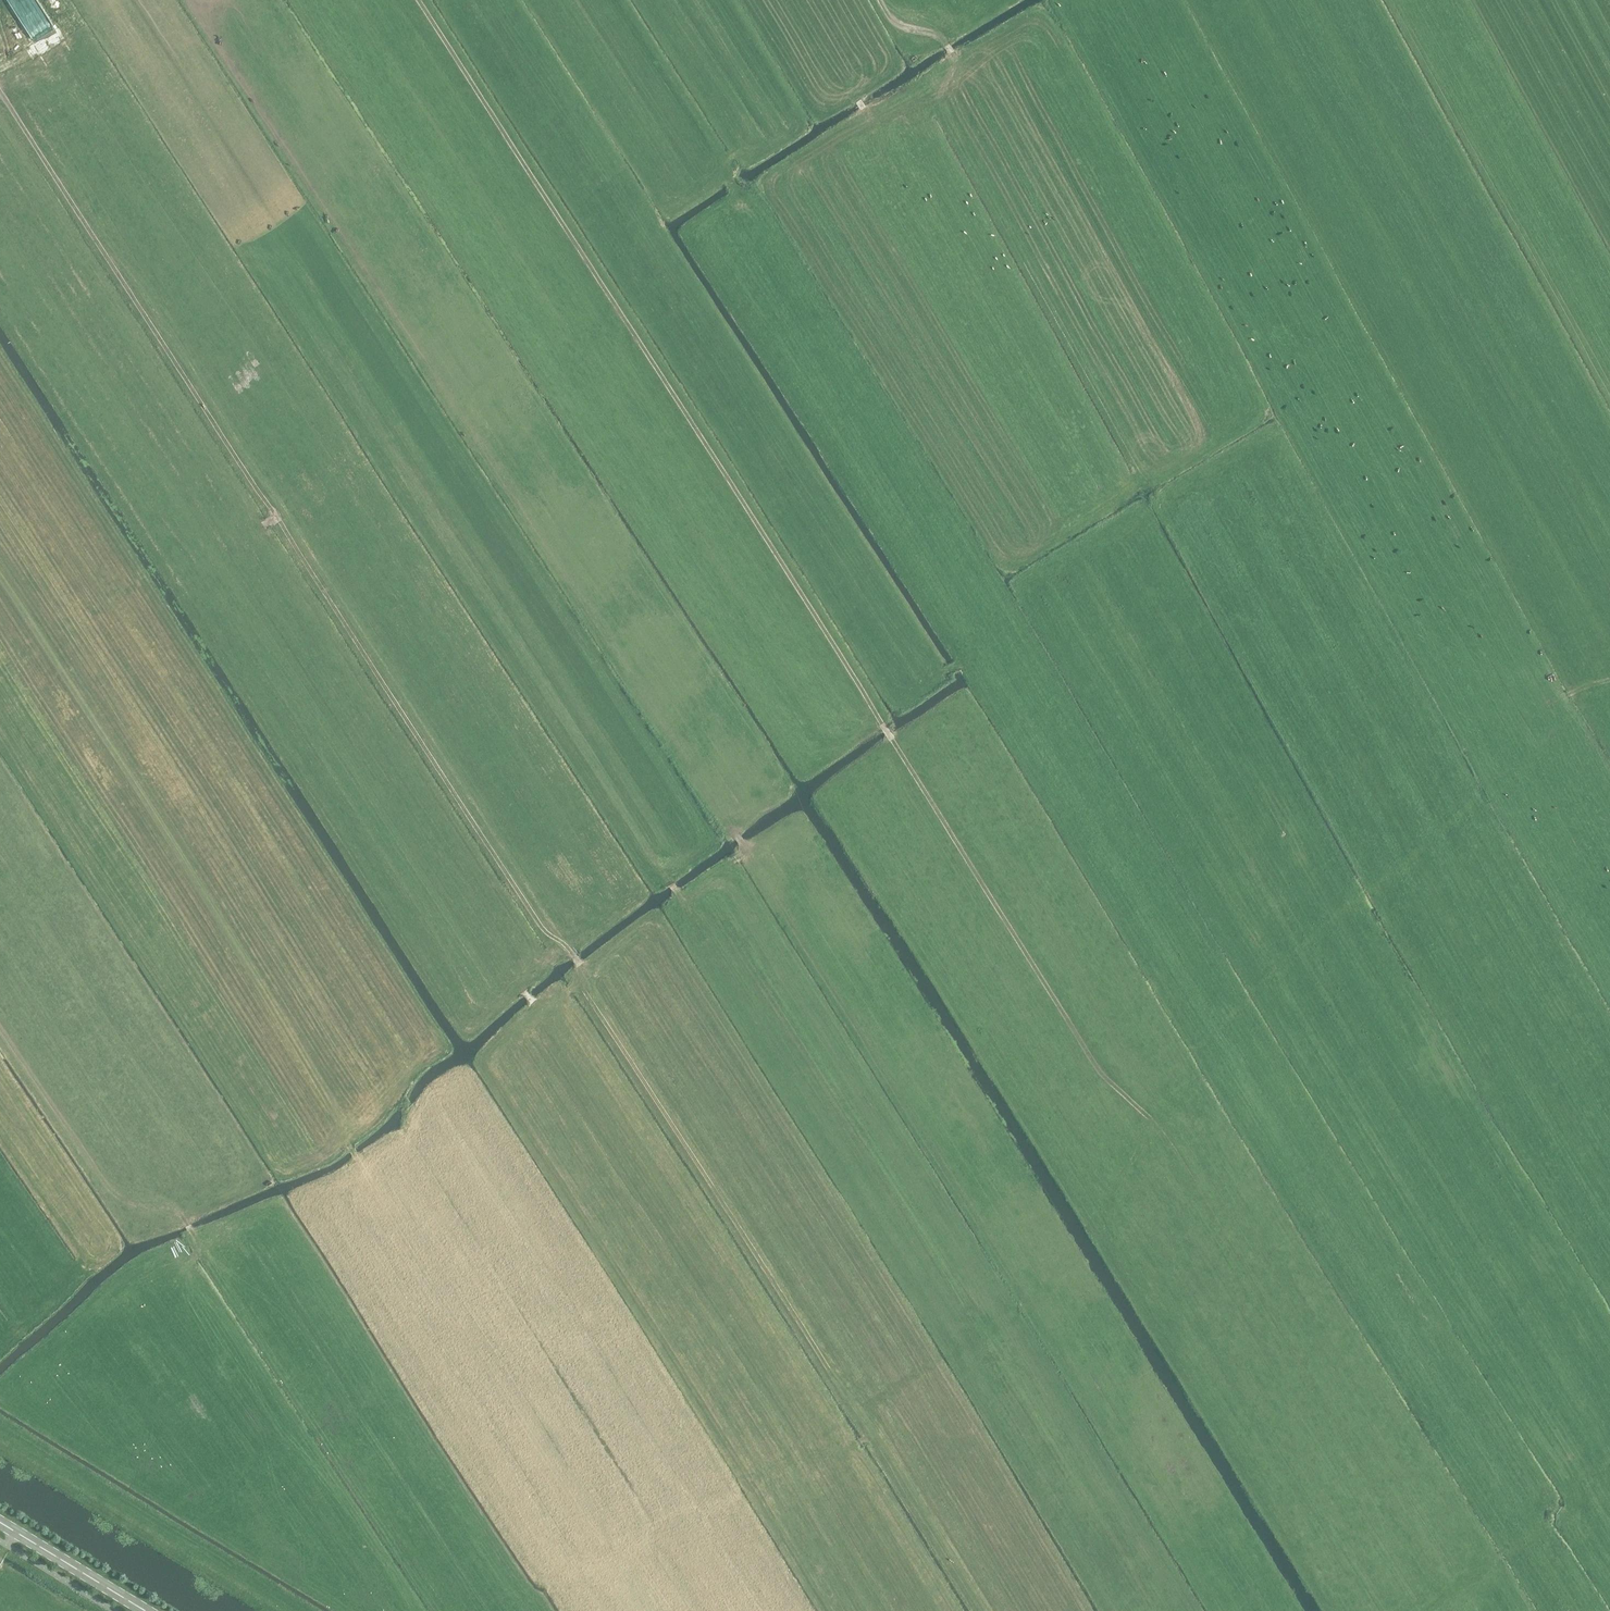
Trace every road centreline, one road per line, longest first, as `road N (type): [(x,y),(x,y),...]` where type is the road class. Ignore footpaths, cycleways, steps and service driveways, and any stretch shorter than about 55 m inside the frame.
road 1 (track): [(0,92),(530,912),(581,965),(590,1000),(871,1436),(854,1446)]
road 2 (track): [(1153,1121),(1099,1072),(416,0)]
road 3 (track): [(358,1159),(317,1078),(0,581)]
road 4 (track): [(184,1263),(201,1251),(186,1224),(105,1190),(0,1041)]
road 5 (tertiary): [(145,1610),(0,1523)]

